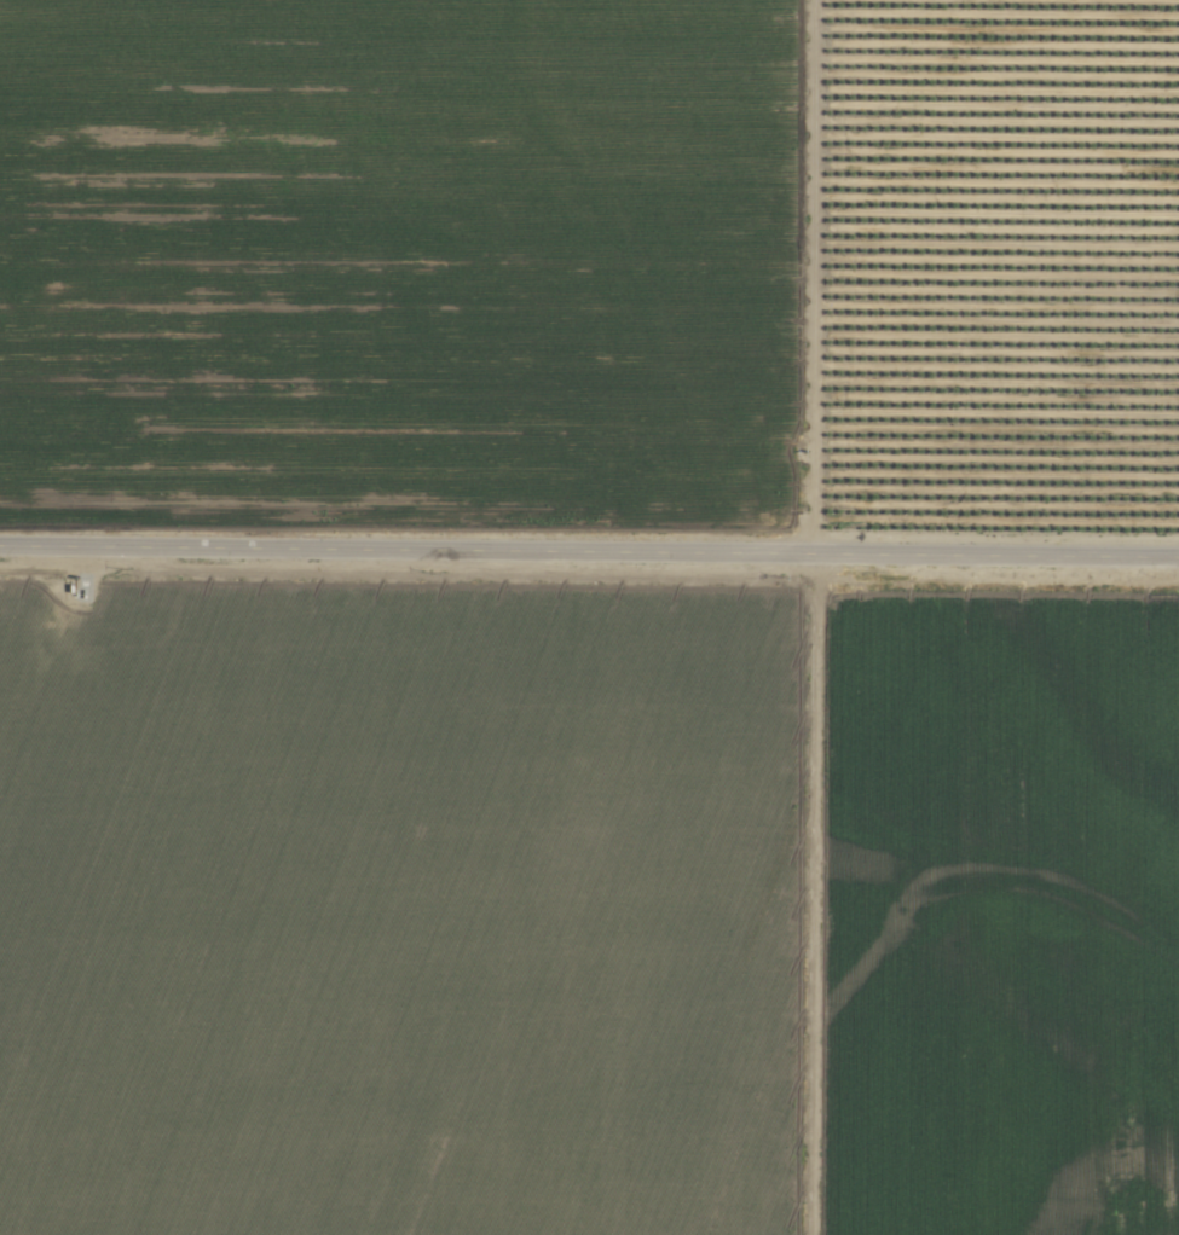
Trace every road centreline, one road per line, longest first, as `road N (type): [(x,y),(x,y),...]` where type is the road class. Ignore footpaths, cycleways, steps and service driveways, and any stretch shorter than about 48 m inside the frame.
road 1 (residential): [(1178,562),(0,548)]

